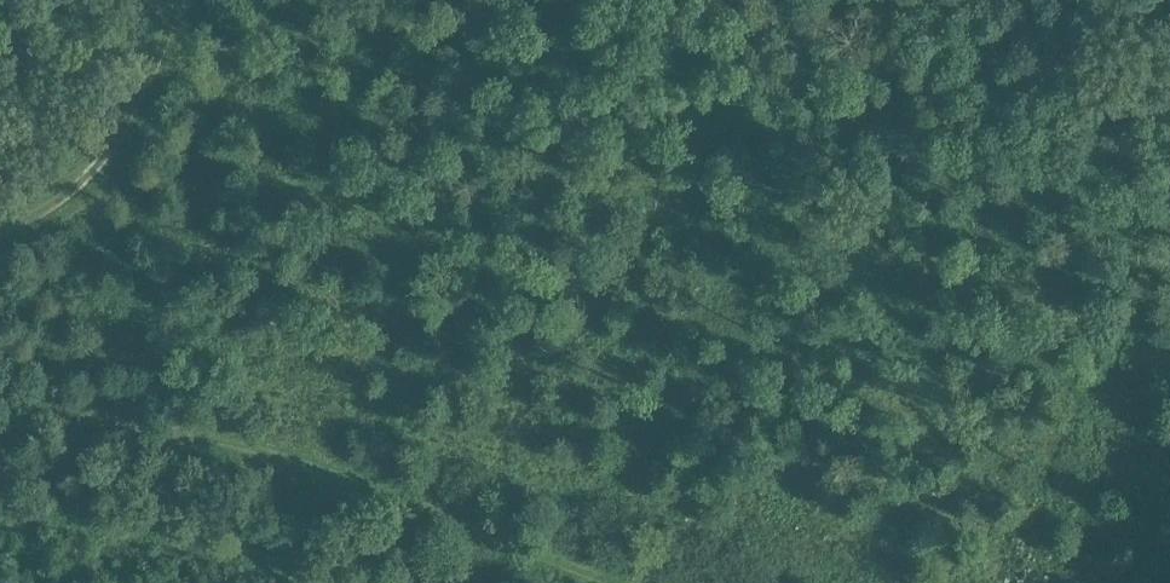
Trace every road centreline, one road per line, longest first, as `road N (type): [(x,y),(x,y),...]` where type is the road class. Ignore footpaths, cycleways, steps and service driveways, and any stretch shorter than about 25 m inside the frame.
road 1 (track): [(0,417),(125,406),(665,582)]
road 2 (track): [(190,0),(145,128),(30,218),(0,227)]

